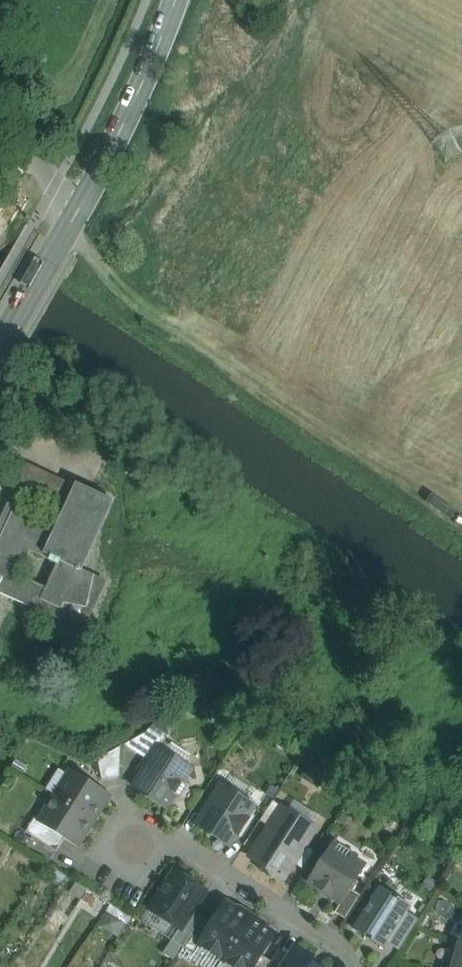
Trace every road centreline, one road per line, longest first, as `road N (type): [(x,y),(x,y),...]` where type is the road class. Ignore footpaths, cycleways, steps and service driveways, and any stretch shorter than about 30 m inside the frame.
road 1 (residential): [(110,881),(147,825),(324,938),(349,966)]
road 2 (secondary): [(77,211),(118,137),(175,0)]
road 3 (residential): [(0,72),(54,187),(77,211)]
road 4 (secondary): [(0,346),(77,211)]

